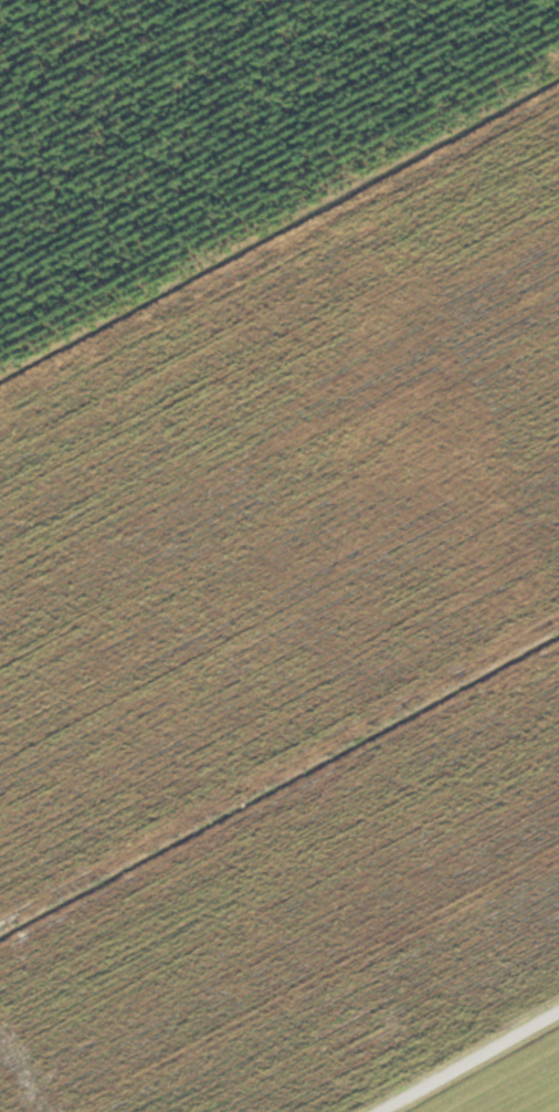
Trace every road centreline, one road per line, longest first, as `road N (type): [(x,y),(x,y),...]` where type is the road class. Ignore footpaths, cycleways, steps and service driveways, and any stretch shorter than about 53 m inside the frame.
road 1 (track): [(558,1009),(375,1111)]

